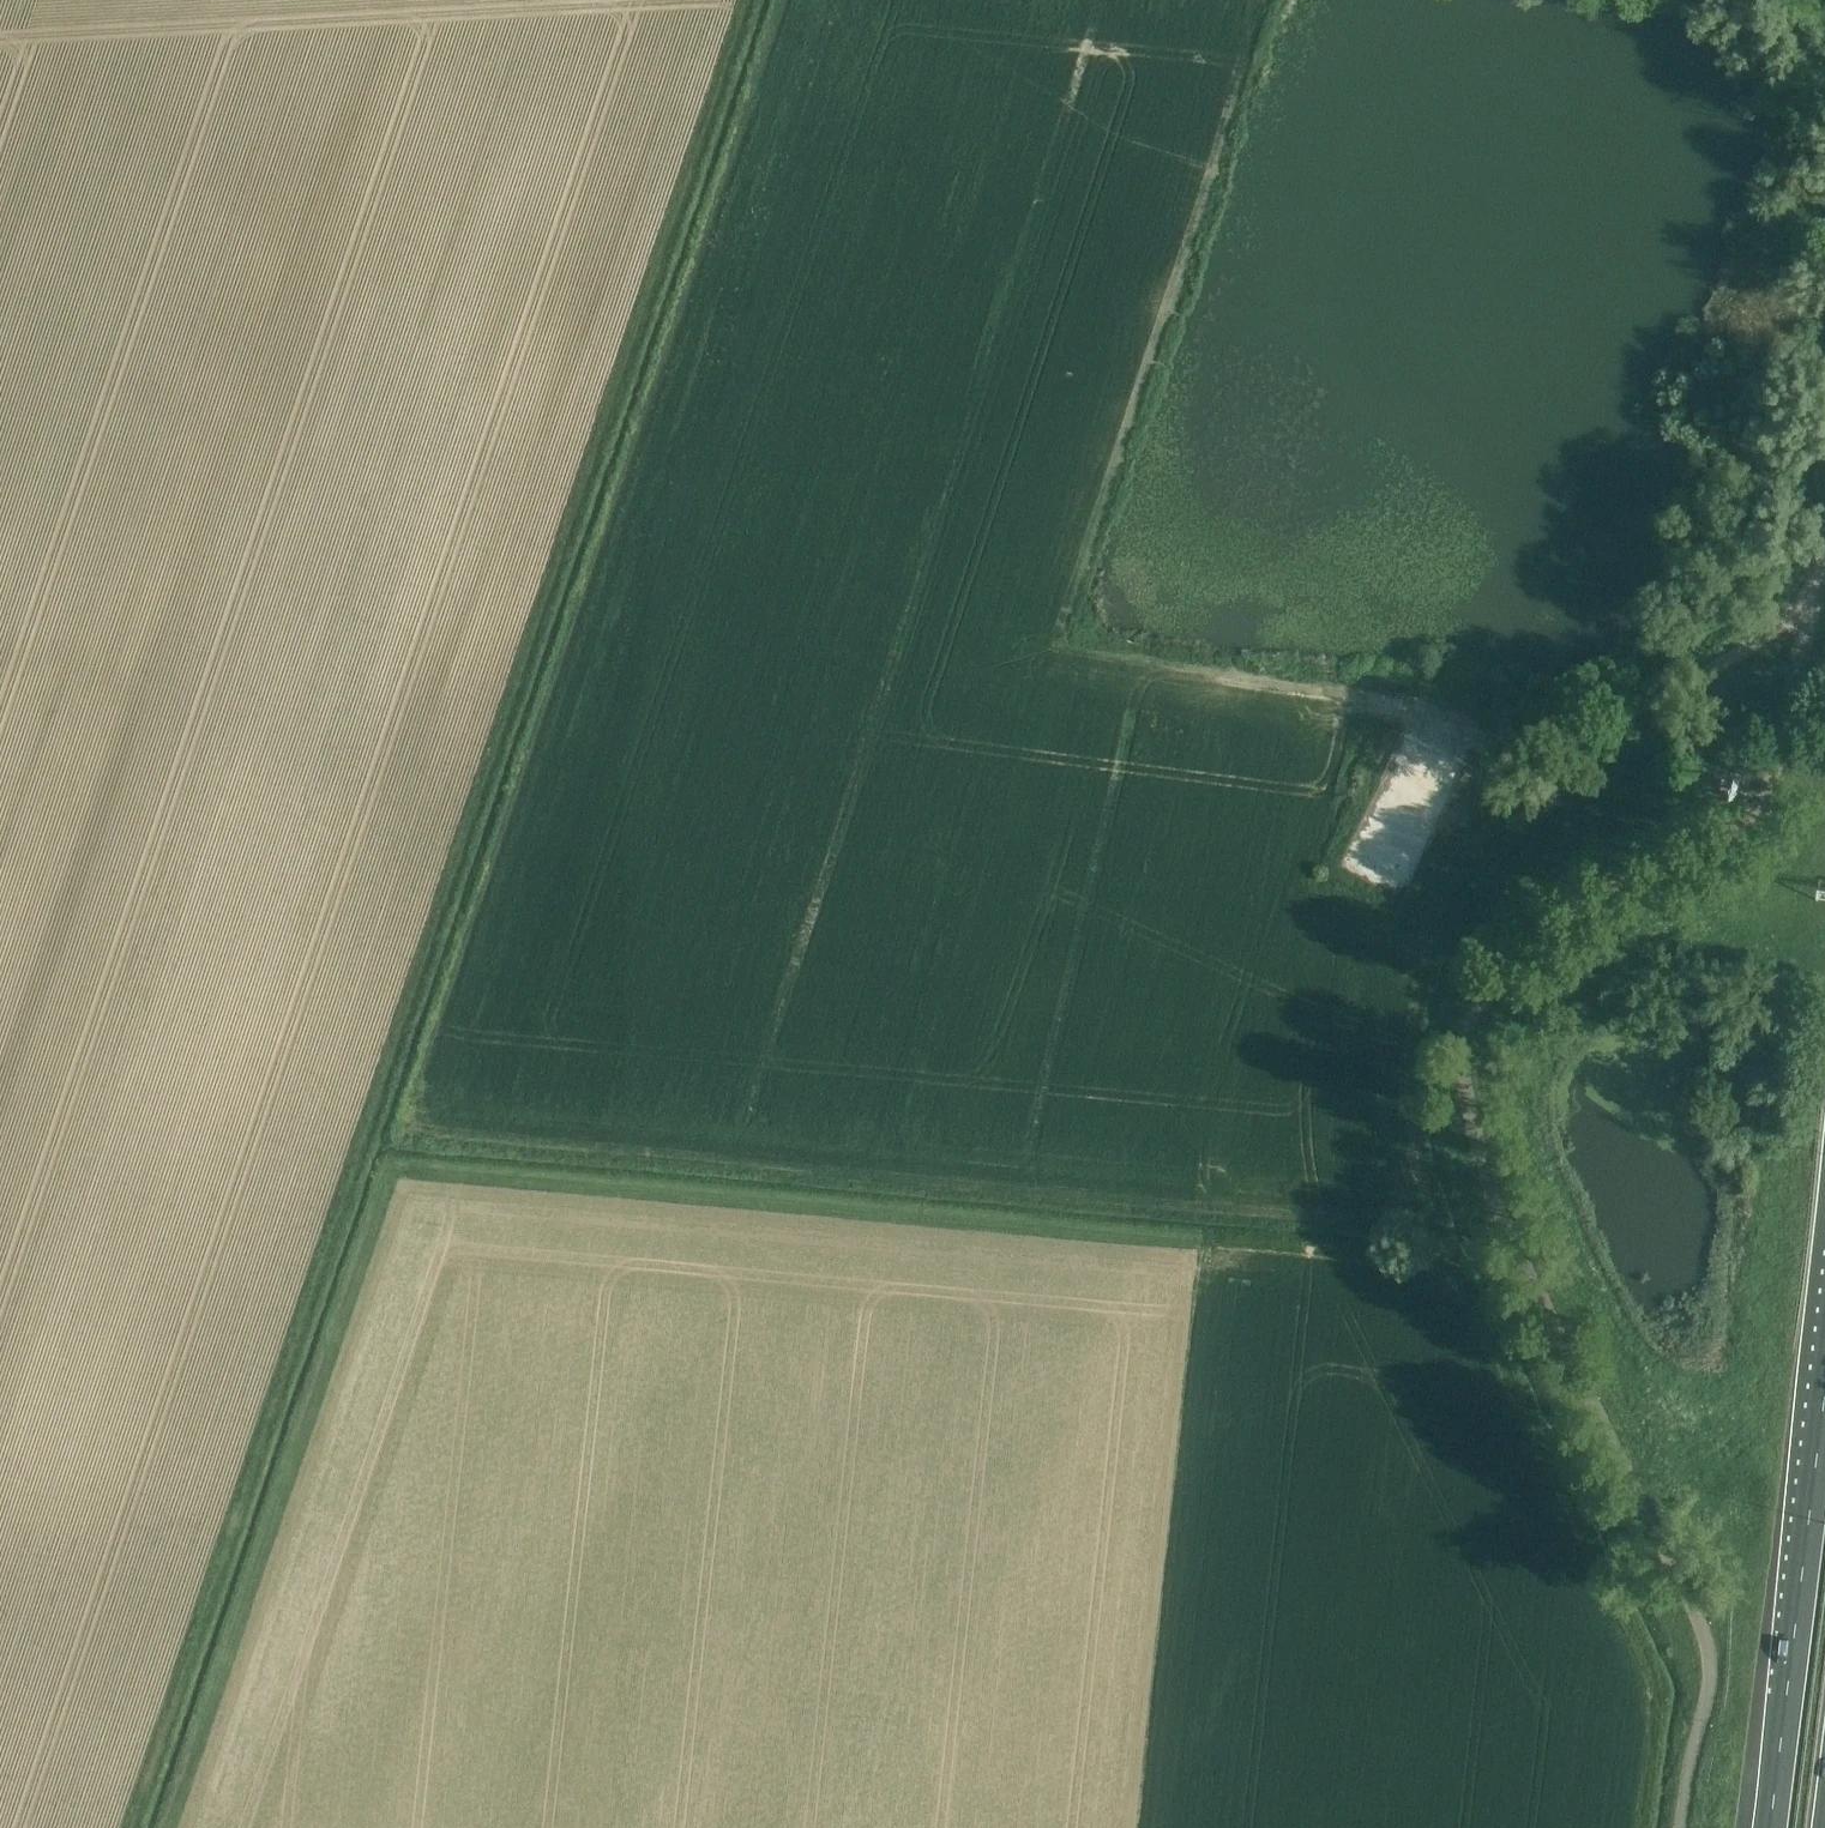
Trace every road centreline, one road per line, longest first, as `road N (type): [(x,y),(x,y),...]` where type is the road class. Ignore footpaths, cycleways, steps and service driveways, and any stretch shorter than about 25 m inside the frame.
road 1 (motorway): [(1824,1402),(1771,1827)]

